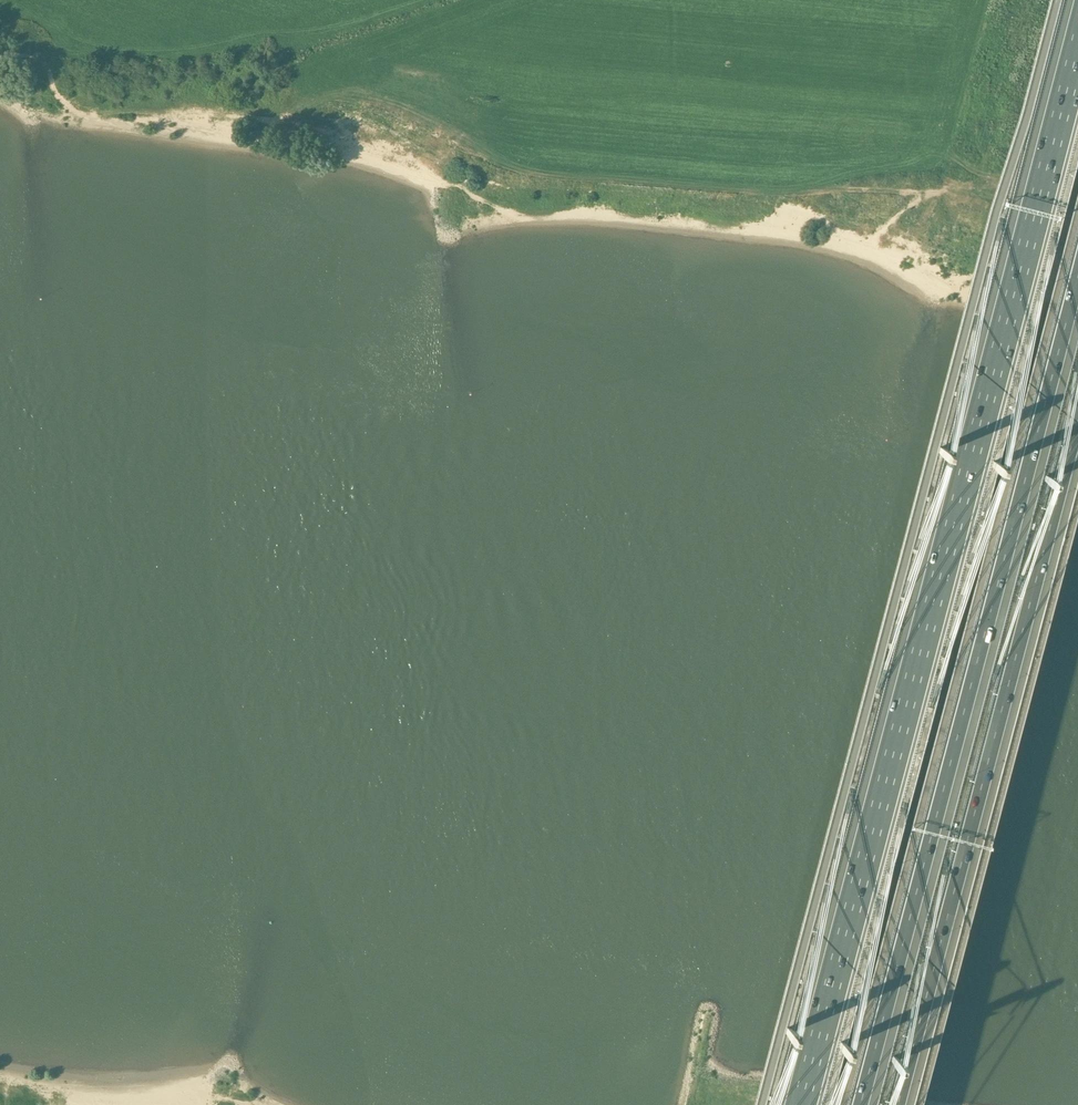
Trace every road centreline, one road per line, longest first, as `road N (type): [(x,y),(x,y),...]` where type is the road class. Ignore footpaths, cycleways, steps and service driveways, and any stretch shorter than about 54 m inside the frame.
road 1 (unclassified): [(1054,0),(764,1104)]
road 2 (motorway): [(1077,42),(797,1104)]
road 3 (motorway): [(858,1104),(1077,276)]
road 4 (motorway): [(895,1104),(1077,418)]

